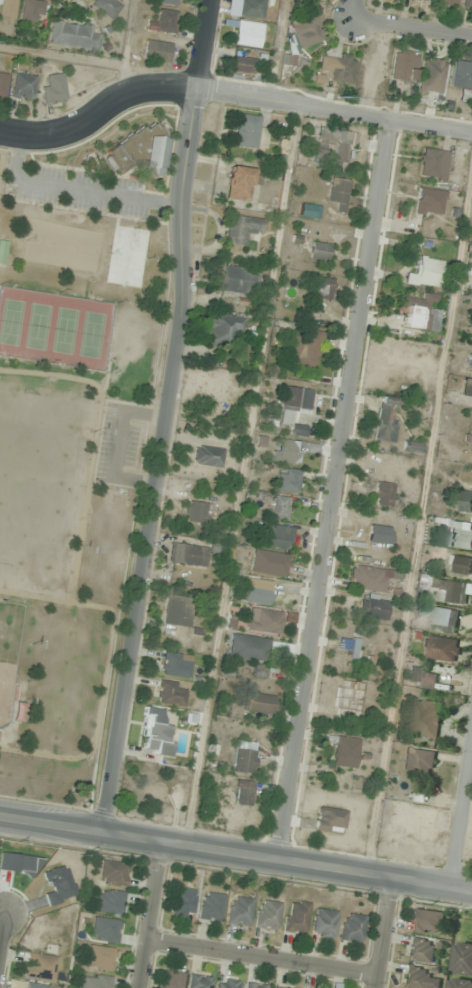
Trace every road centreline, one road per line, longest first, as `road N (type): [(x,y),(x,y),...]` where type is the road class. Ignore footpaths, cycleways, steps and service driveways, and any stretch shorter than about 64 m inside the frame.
road 1 (residential): [(216,0),(179,206),(187,301),(104,830)]
road 2 (residential): [(392,119),(277,857)]
road 3 (residential): [(471,134),(139,94),(83,125),(24,140),(0,136)]
road 4 (tertiary): [(471,886),(0,814)]
road 5 (residential): [(144,938),(375,974)]
road 6 (residential): [(137,987),(159,838)]

